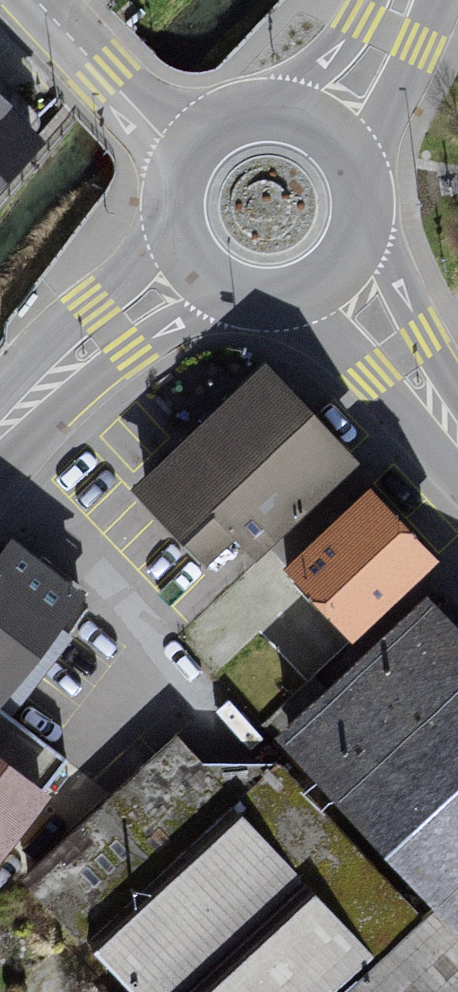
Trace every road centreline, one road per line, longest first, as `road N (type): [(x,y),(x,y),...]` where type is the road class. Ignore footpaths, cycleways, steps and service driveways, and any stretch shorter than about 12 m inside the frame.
road 1 (secondary): [(0,450),(126,350),(234,298)]
road 2 (secondary): [(171,216),(113,292),(0,404)]
road 3 (tertiary): [(290,302),(378,369),(457,457)]
road 4 (tertiary): [(457,411),(367,215)]
road 5 (secondary): [(365,183),(430,0)]
road 6 (residential): [(188,150),(52,17)]
road 7 (secondary): [(373,0),(334,61),(271,108)]
road 8 (secondary): [(365,183),(331,129),(271,108)]
road 9 (secondary): [(290,302),(341,273),(367,215)]

